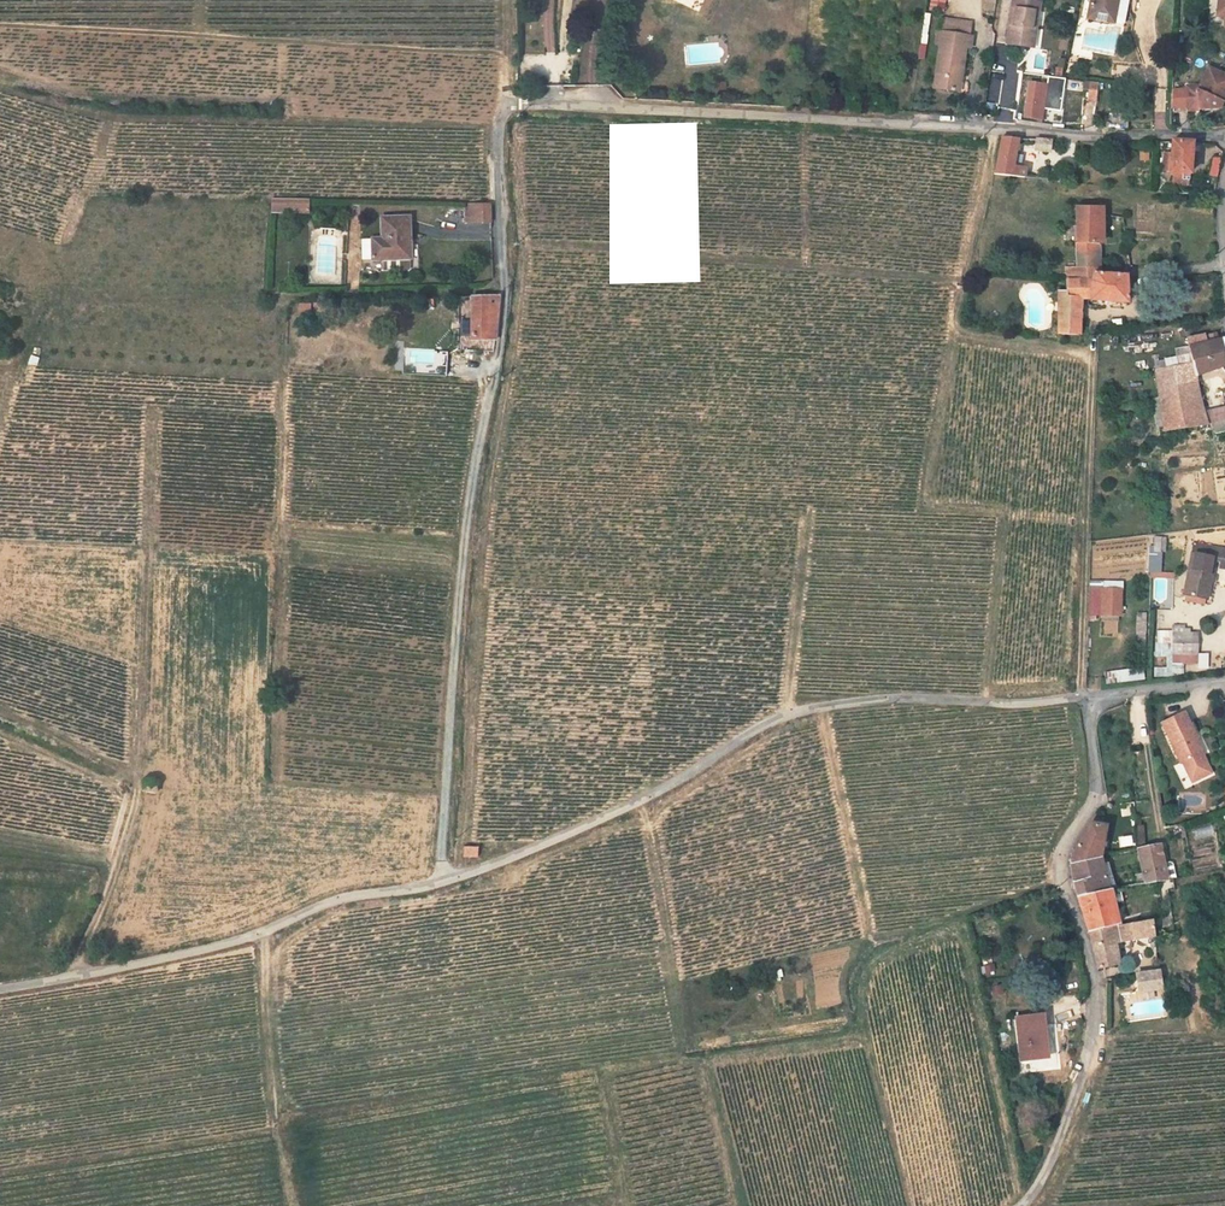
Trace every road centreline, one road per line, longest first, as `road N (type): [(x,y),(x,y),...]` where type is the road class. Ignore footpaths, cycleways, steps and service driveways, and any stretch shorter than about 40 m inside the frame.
road 1 (unclassified): [(1091,696),(1026,704),(891,699),(786,715),(642,800),(534,850),(441,882),(326,904),(201,951),(0,989)]
road 2 (residential): [(498,356),(505,298),(499,122),(507,106),(534,99),(1224,139)]
road 3 (unclassified): [(1091,696),(1097,779),(1063,858),(1065,889),(1098,973),(1098,1017),(1057,1149),(1021,1205)]
road 4 (track): [(441,882),(463,551),(498,356)]
road 5 (track): [(74,976),(137,786)]
road 6 (unclassified): [(1224,678),(1091,696)]

